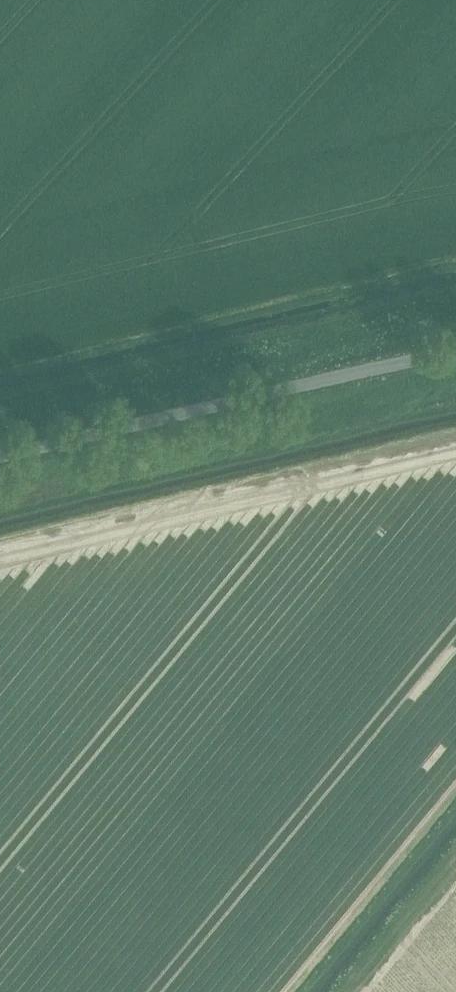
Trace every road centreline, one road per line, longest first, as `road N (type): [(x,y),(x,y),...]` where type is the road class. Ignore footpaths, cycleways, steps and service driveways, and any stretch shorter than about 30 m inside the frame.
road 1 (unclassified): [(0,455),(455,354)]
road 2 (track): [(346,984),(455,852)]

